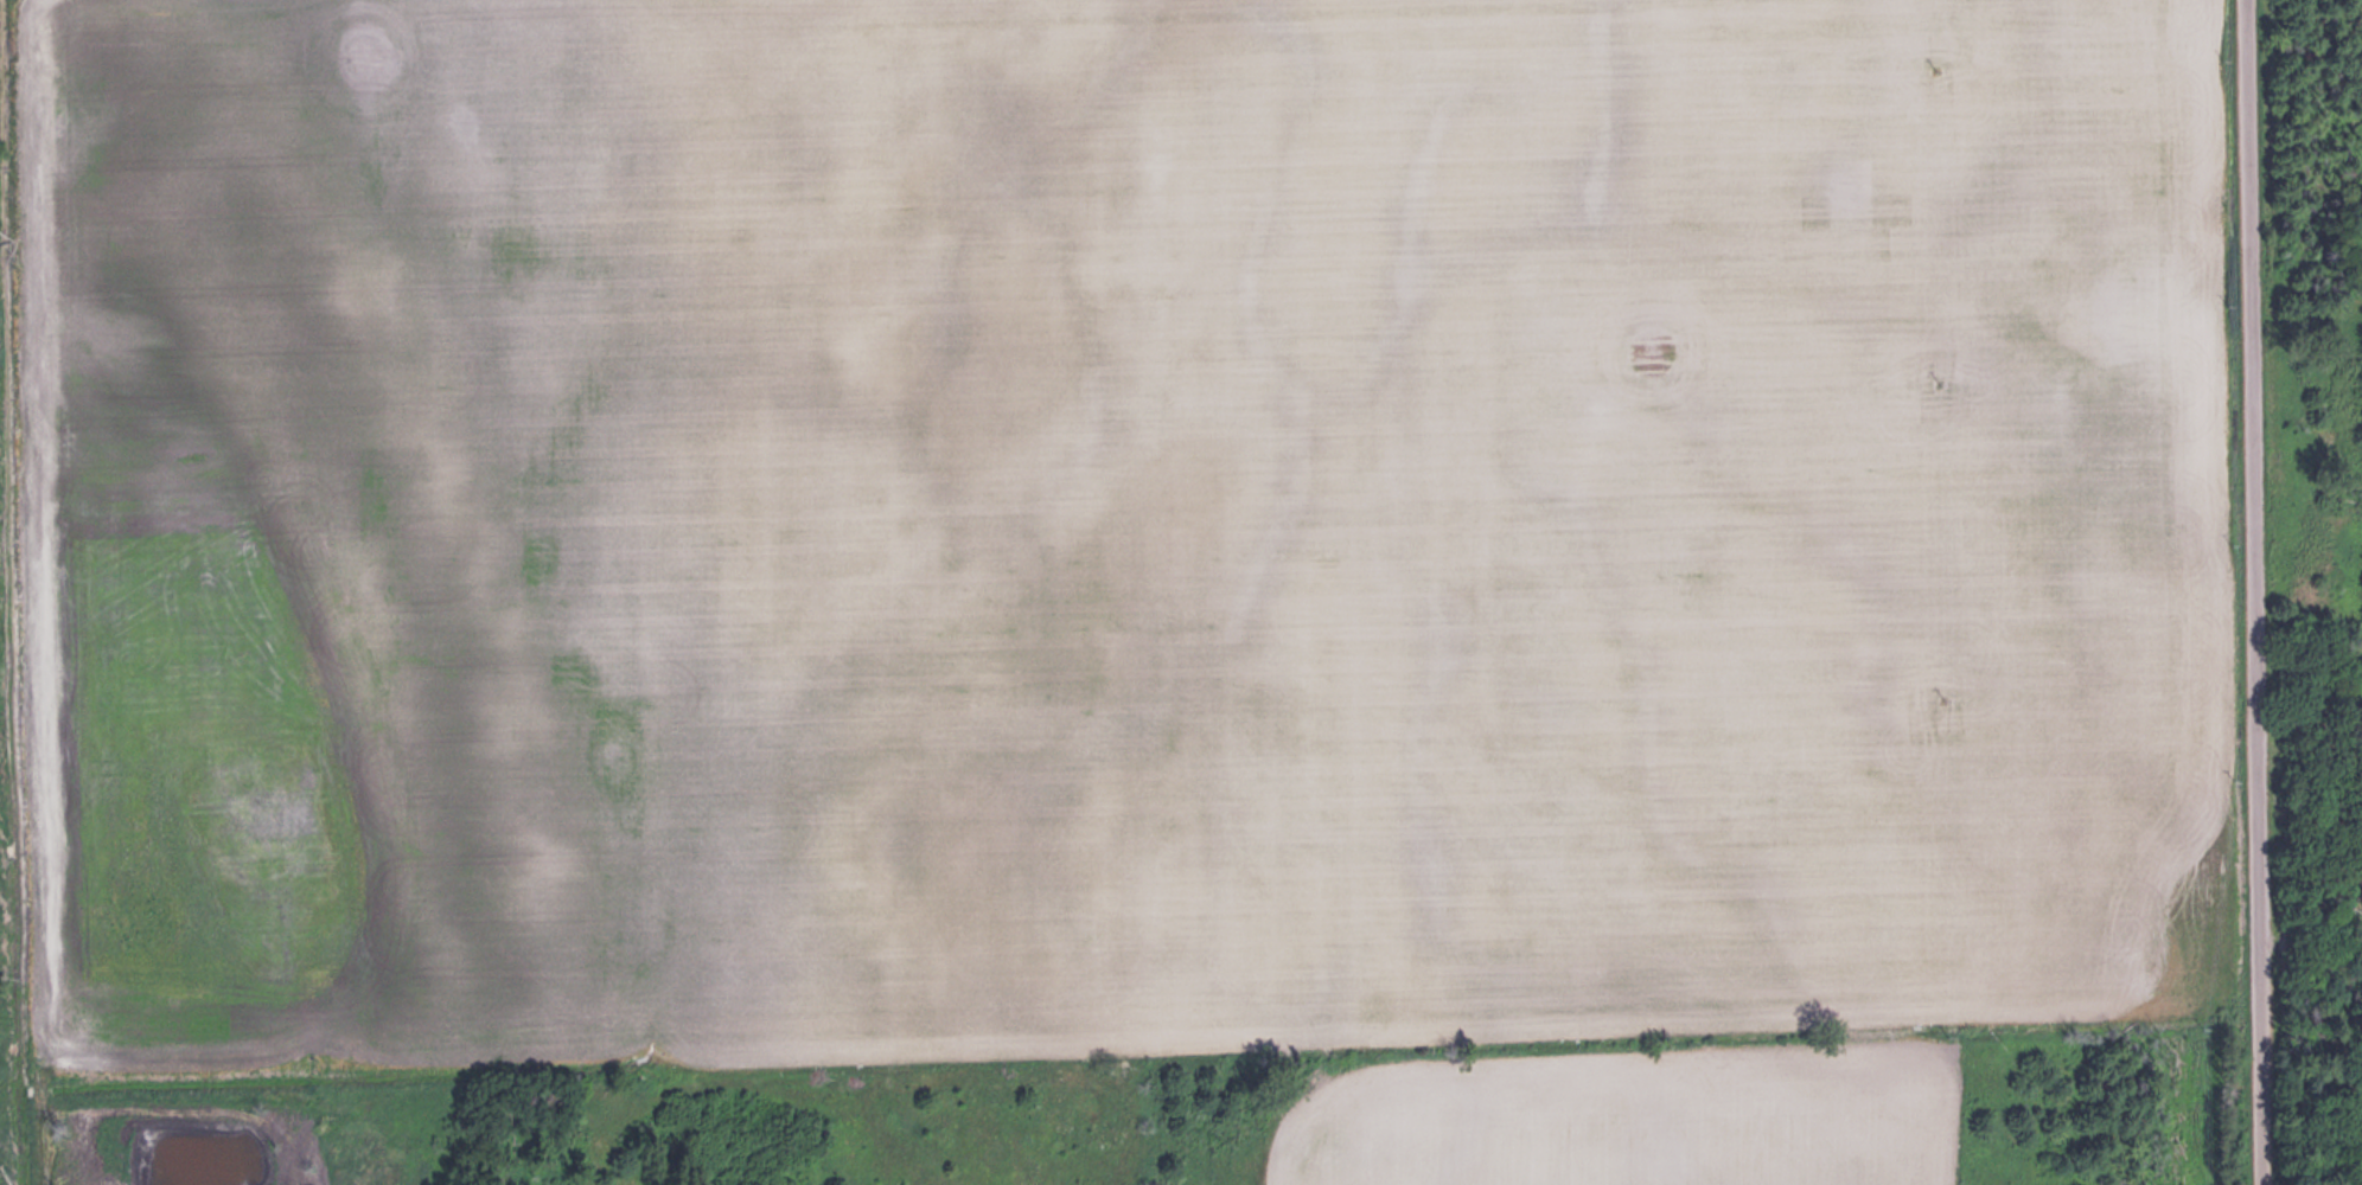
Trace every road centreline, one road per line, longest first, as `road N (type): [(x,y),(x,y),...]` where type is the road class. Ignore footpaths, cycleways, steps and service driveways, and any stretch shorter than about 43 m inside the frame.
road 1 (residential): [(2255,1184),(2241,0)]

